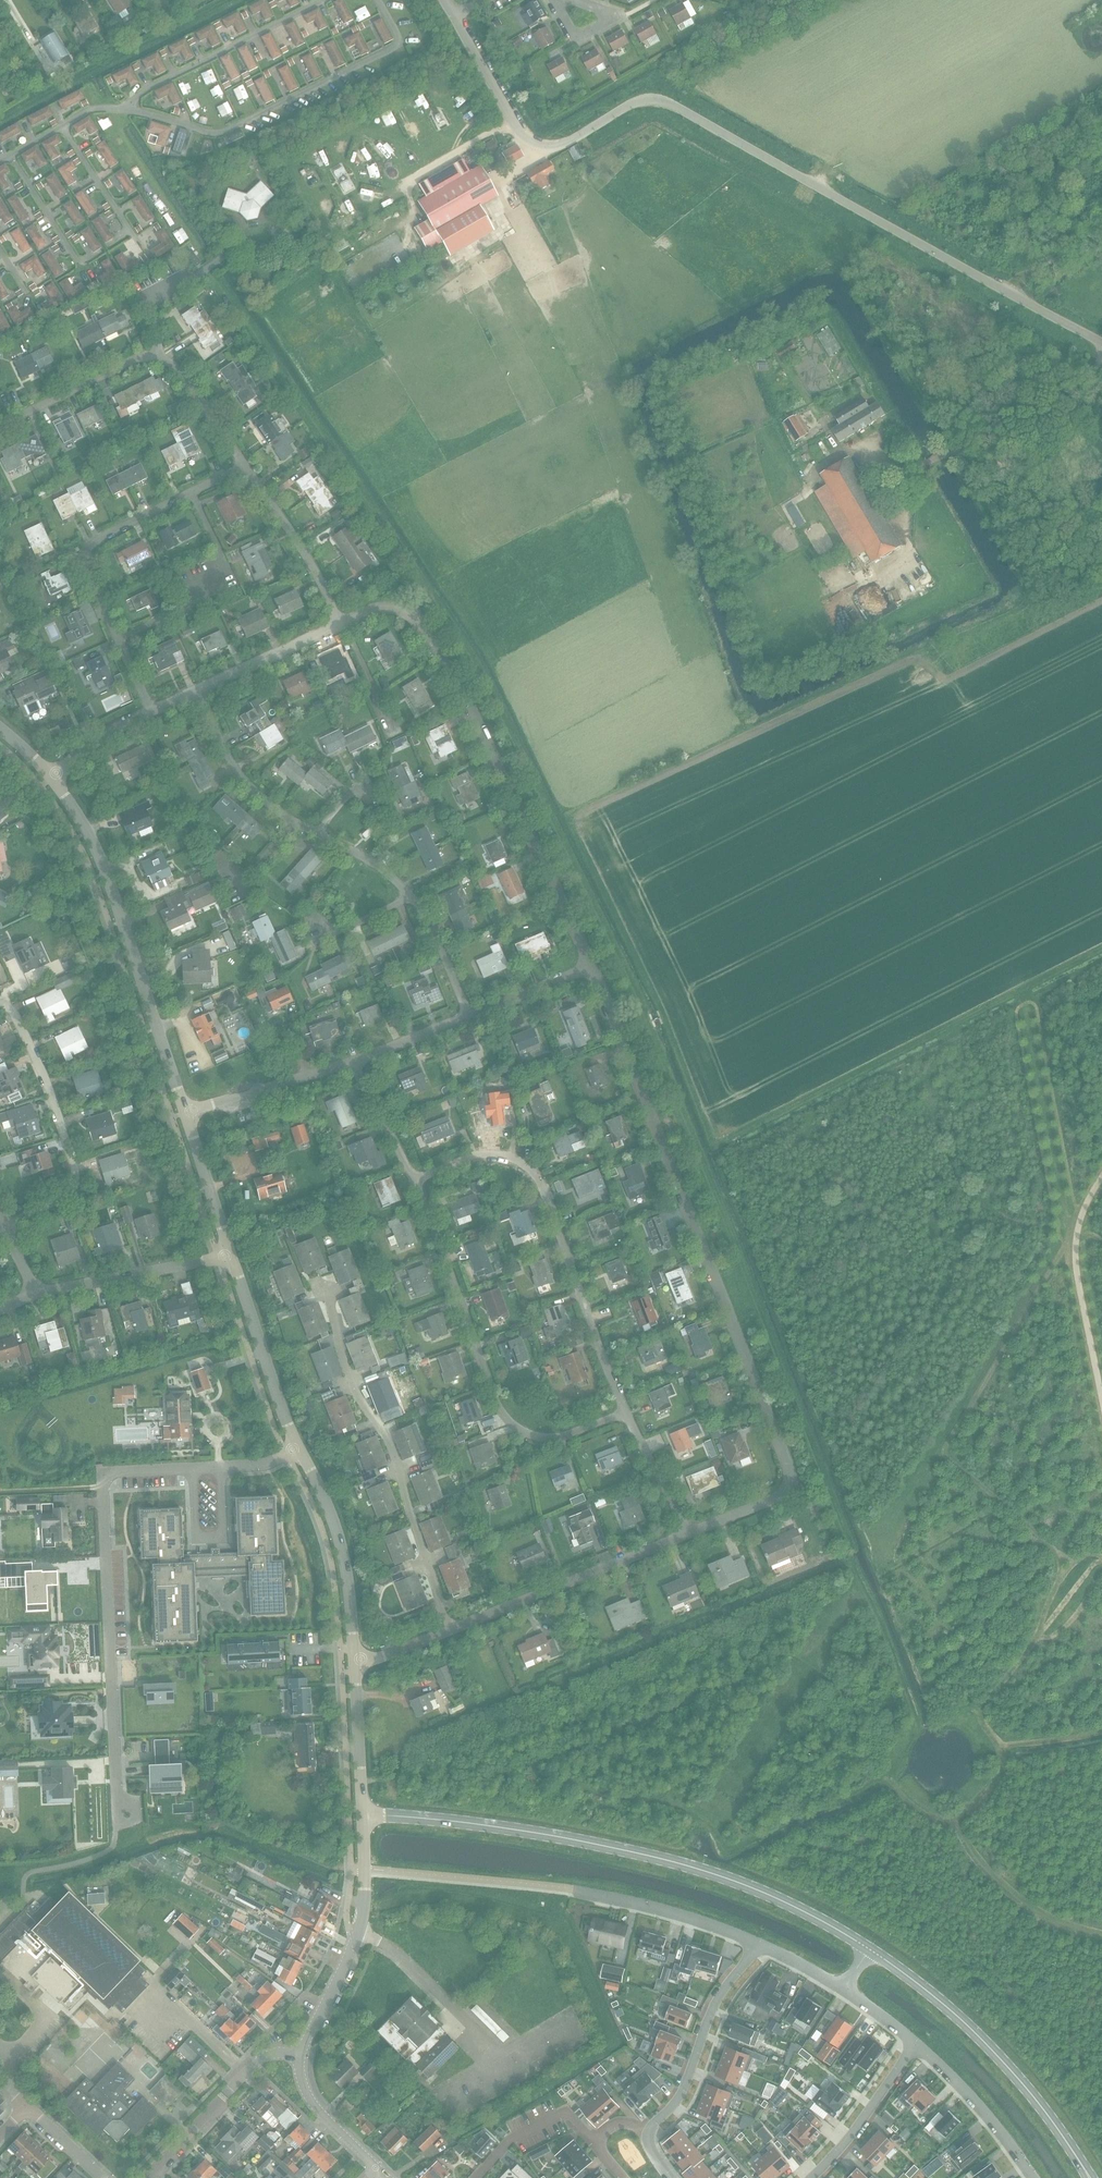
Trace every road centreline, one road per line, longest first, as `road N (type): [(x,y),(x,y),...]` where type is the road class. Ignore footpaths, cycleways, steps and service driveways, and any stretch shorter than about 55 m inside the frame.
road 1 (tertiary): [(1101,344),(666,102),(636,100),(562,142),(530,141),(452,16)]
road 2 (residential): [(593,965),(797,1488),(688,1533)]
road 3 (residential): [(299,1446),(258,1464),(121,1470),(104,1481),(116,1811)]
road 4 (residential): [(363,1814),(510,1829),(675,1861),(745,1882),(871,1949)]
road 5 (track): [(835,255),(955,447),(1031,594),(1029,606),(959,655)]
road 6 (residential): [(343,622),(389,607),(416,620),(479,722),(593,965)]
road 7 (residential): [(625,1413),(533,1173),(488,1154),(414,1179)]
road 8 (residential): [(625,1413),(548,1438),(506,1418),(414,1179)]
road 9 (residential): [(448,1630),(391,1444),(348,1375),(326,1284)]
road 10 (tertiary): [(186,1112),(104,869),(51,775)]
road 11 (residential): [(871,1949),(971,2028),(1034,2096),(1087,2173)]
road 12 (residential): [(245,465),(177,366),(157,358),(126,363),(0,425)]
road 13 (residential): [(3,1225),(75,1182),(44,1075),(13,1012),(0,1004)]
road 14 (residential): [(688,1533),(448,1630)]
road 15 (tertiary): [(298,2054),(358,1931),(363,1814)]
road 16 (track): [(1101,1178),(1078,1225),(1075,1268),(1101,1409)]
road 17 (residential): [(118,639),(235,583),(192,491)]
road 18 (tertiary): [(356,1661),(339,1536),(299,1446)]
road 19 (residential): [(760,1943),(712,2010),(679,2095),(648,2131)]
road 20 (residential): [(118,639),(86,552),(192,491)]
road 21 (unclassified): [(143,2177),(263,2056),(298,2054)]
road 22 (tertiary): [(299,1446),(229,1256)]
road 23 (residential): [(571,1889),(669,1909),(760,1943)]
road 24 (residential): [(36,1292),(229,1256)]
road 25 (track): [(1101,127),(1075,158),(1044,172),(1029,236),(1029,283)]
road 26 (residential): [(343,622),(245,465)]
road 27 (residential): [(916,2044),(958,2081),(1034,2177)]
road 28 (residential): [(186,1112),(352,1061)]
road 29 (residential): [(916,2044),(809,2177)]
road 30 (residential): [(294,822),(243,780),(197,690)]
road 31 (residential): [(197,690),(343,622)]
road 32 (residential): [(473,2177),(508,2140),(562,2112),(593,2143)]
road 33 (tertiary): [(363,1814),(356,1661)]
road 34 (tertiary): [(229,1256),(186,1112)]
road 35 (tertiary): [(375,2166),(314,2106),(298,2054)]
road 36 (residential): [(688,1533),(625,1413)]
road 37 (residential): [(469,1015),(593,965)]
road 38 (residential): [(414,1179),(352,1061)]
road 39 (residential): [(469,1015),(411,896)]
road 40 (residential): [(352,1061),(469,1015)]

